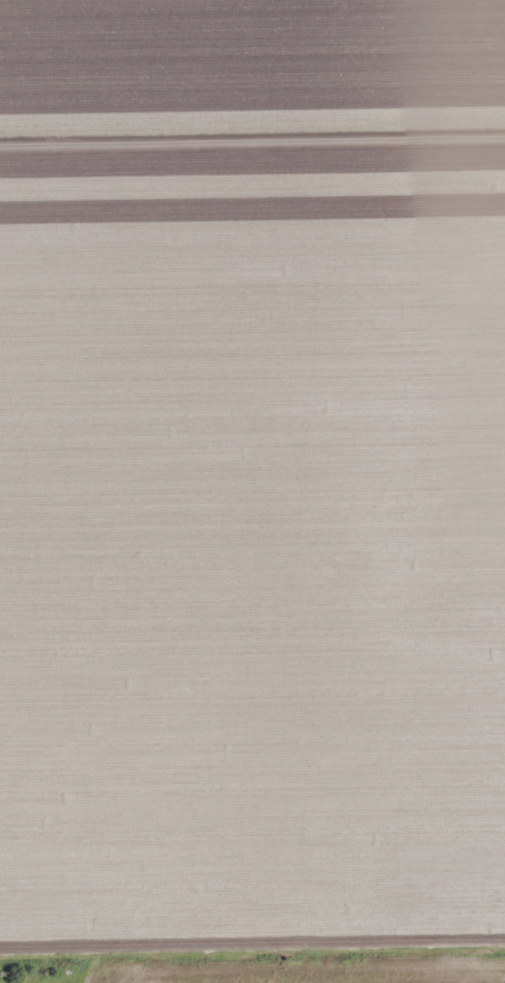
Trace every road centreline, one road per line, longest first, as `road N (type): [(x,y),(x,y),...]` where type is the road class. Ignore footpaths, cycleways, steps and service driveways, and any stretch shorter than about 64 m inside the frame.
road 1 (residential): [(504,945),(0,957)]
road 2 (residential): [(0,145),(504,140)]

